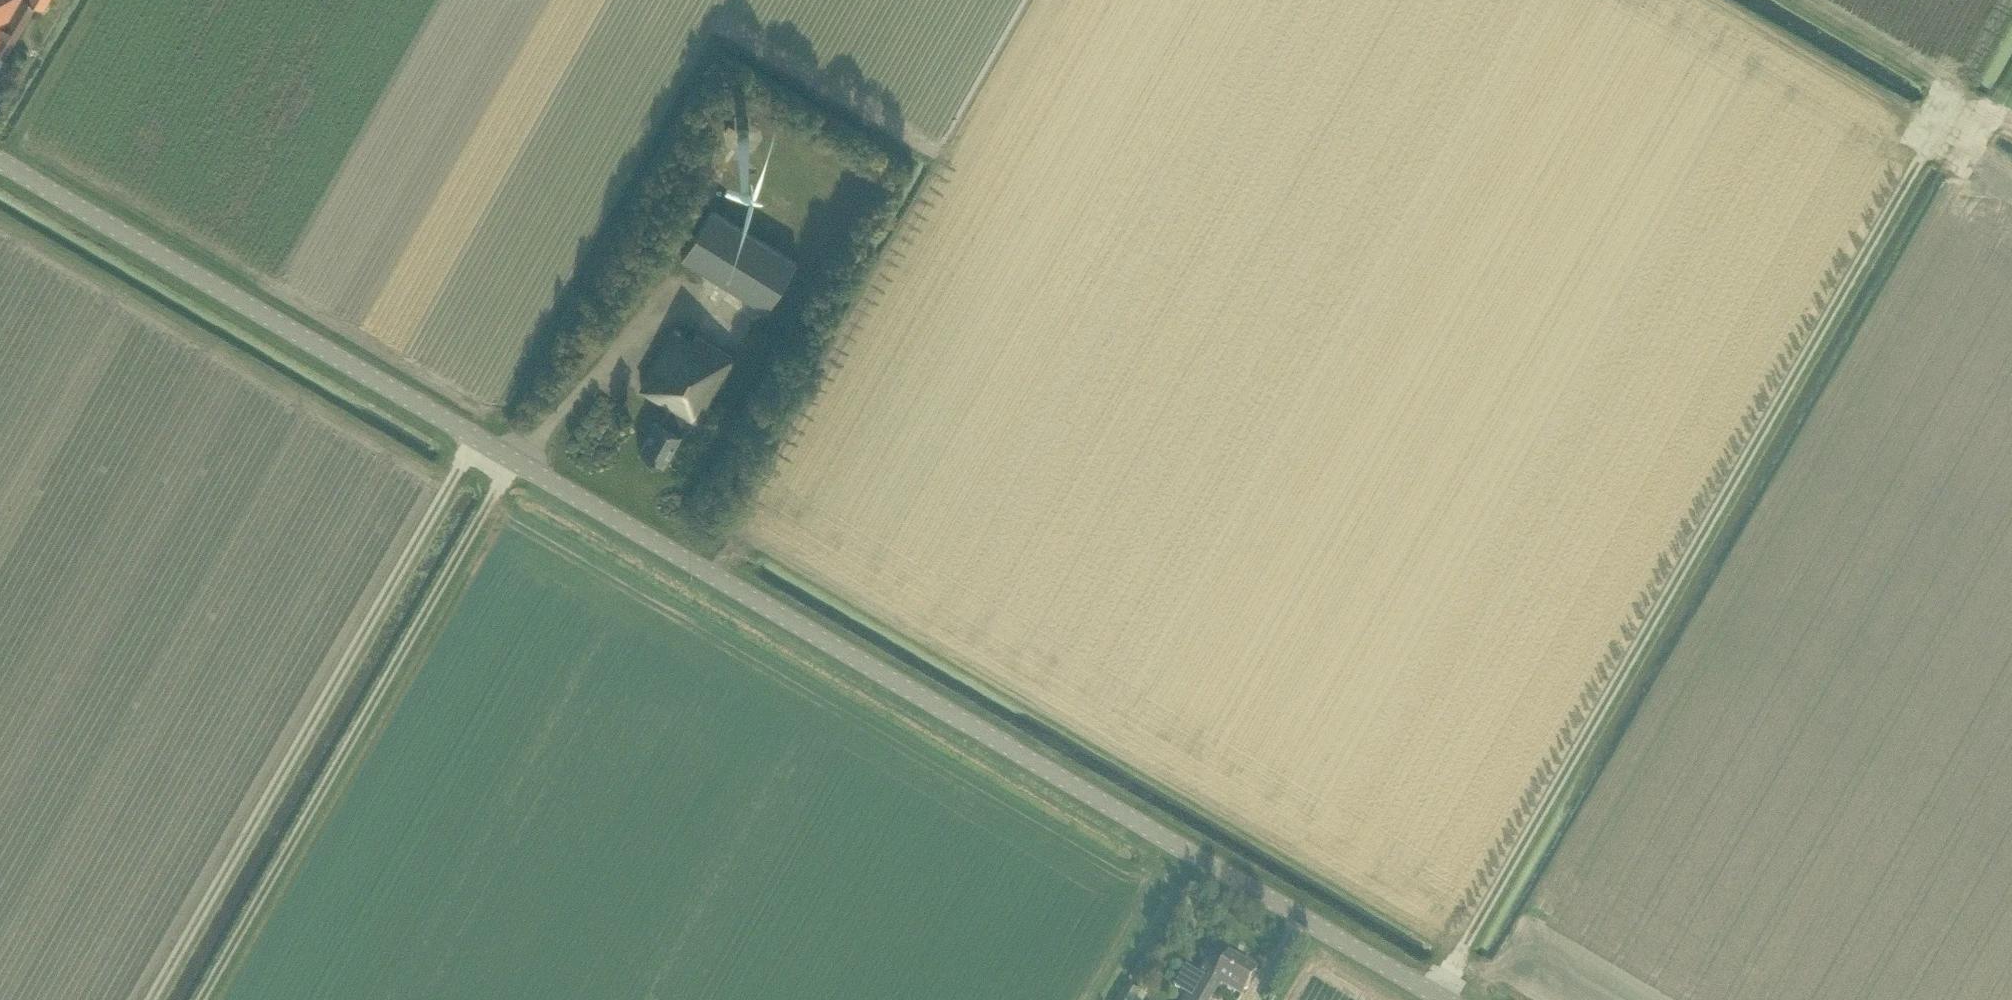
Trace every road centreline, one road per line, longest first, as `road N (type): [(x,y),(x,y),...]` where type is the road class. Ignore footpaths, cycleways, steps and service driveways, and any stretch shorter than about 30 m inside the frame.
road 1 (unclassified): [(1442,999),(0,160)]
road 2 (track): [(1967,95),(1919,160),(1438,998)]
road 3 (track): [(154,999),(479,438)]
road 4 (track): [(202,999),(514,458)]

